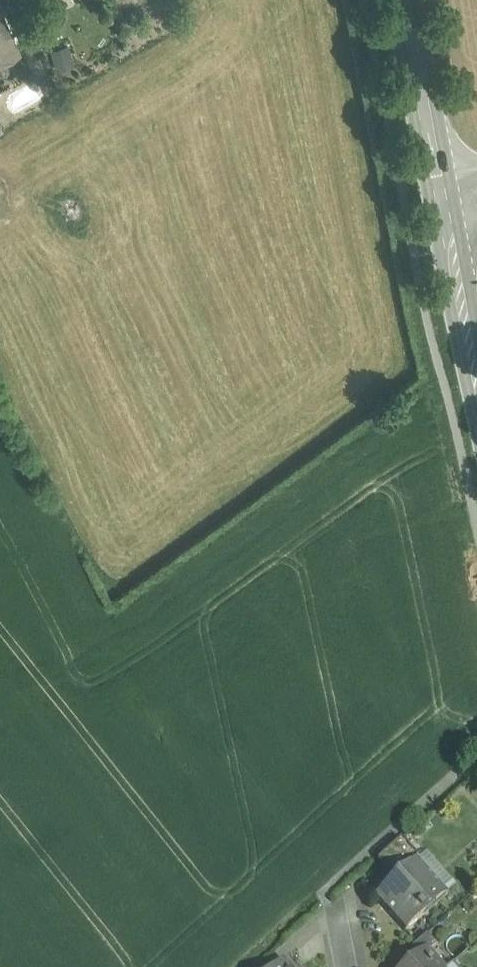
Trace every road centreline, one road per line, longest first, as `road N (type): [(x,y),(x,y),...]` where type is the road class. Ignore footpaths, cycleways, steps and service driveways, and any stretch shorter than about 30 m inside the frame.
road 1 (secondary): [(453,201),(409,0)]
road 2 (secondary): [(476,334),(453,201)]

